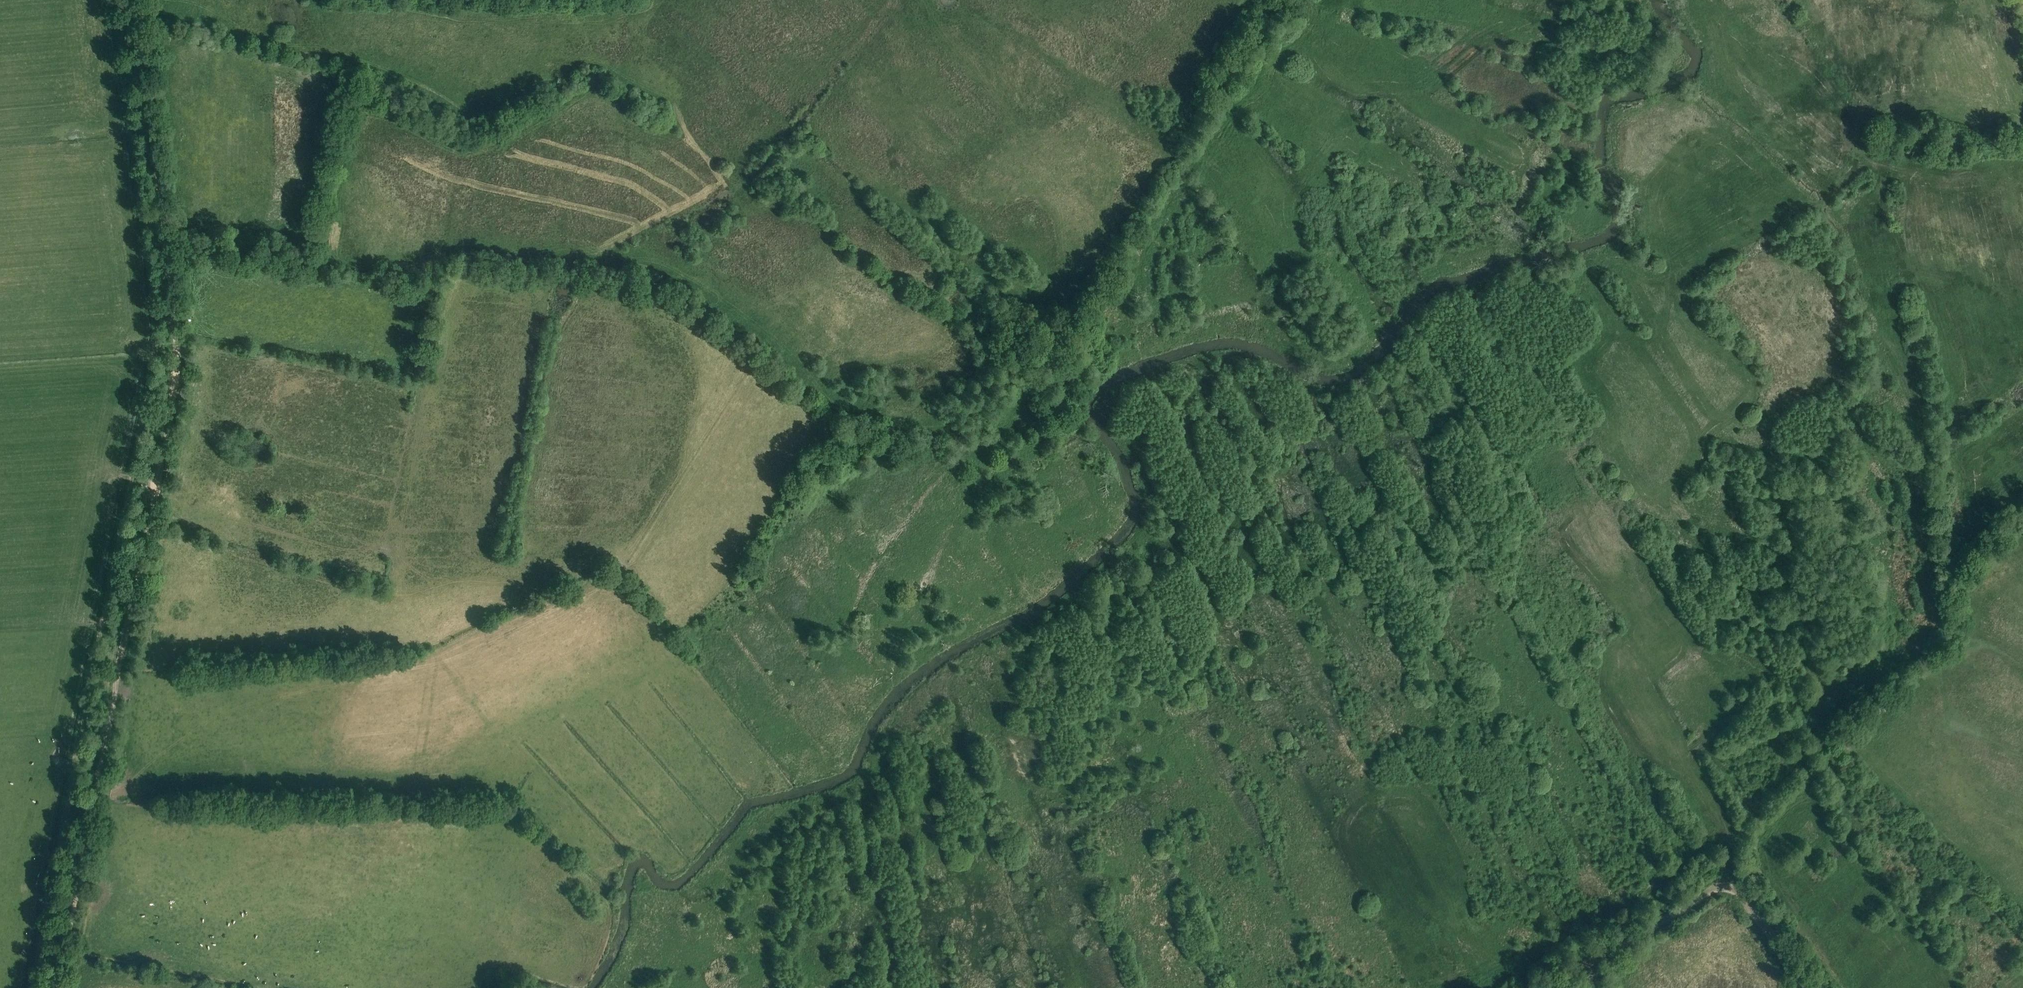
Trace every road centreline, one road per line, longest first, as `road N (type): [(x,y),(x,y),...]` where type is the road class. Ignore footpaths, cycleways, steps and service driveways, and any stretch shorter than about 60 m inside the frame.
road 1 (track): [(56,987),(174,388),(177,333),(137,0)]
road 2 (track): [(1811,987),(1742,897),(1723,887),(1544,987)]
road 3 (track): [(165,235),(308,254)]

